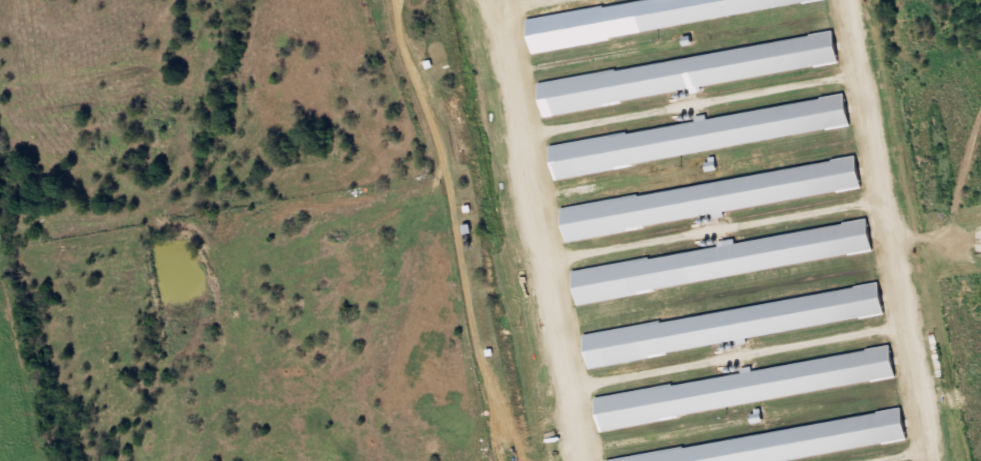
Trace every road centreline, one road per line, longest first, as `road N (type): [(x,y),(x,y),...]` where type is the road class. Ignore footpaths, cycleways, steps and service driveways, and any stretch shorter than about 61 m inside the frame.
road 1 (residential): [(817,460),(863,177),(805,138)]

